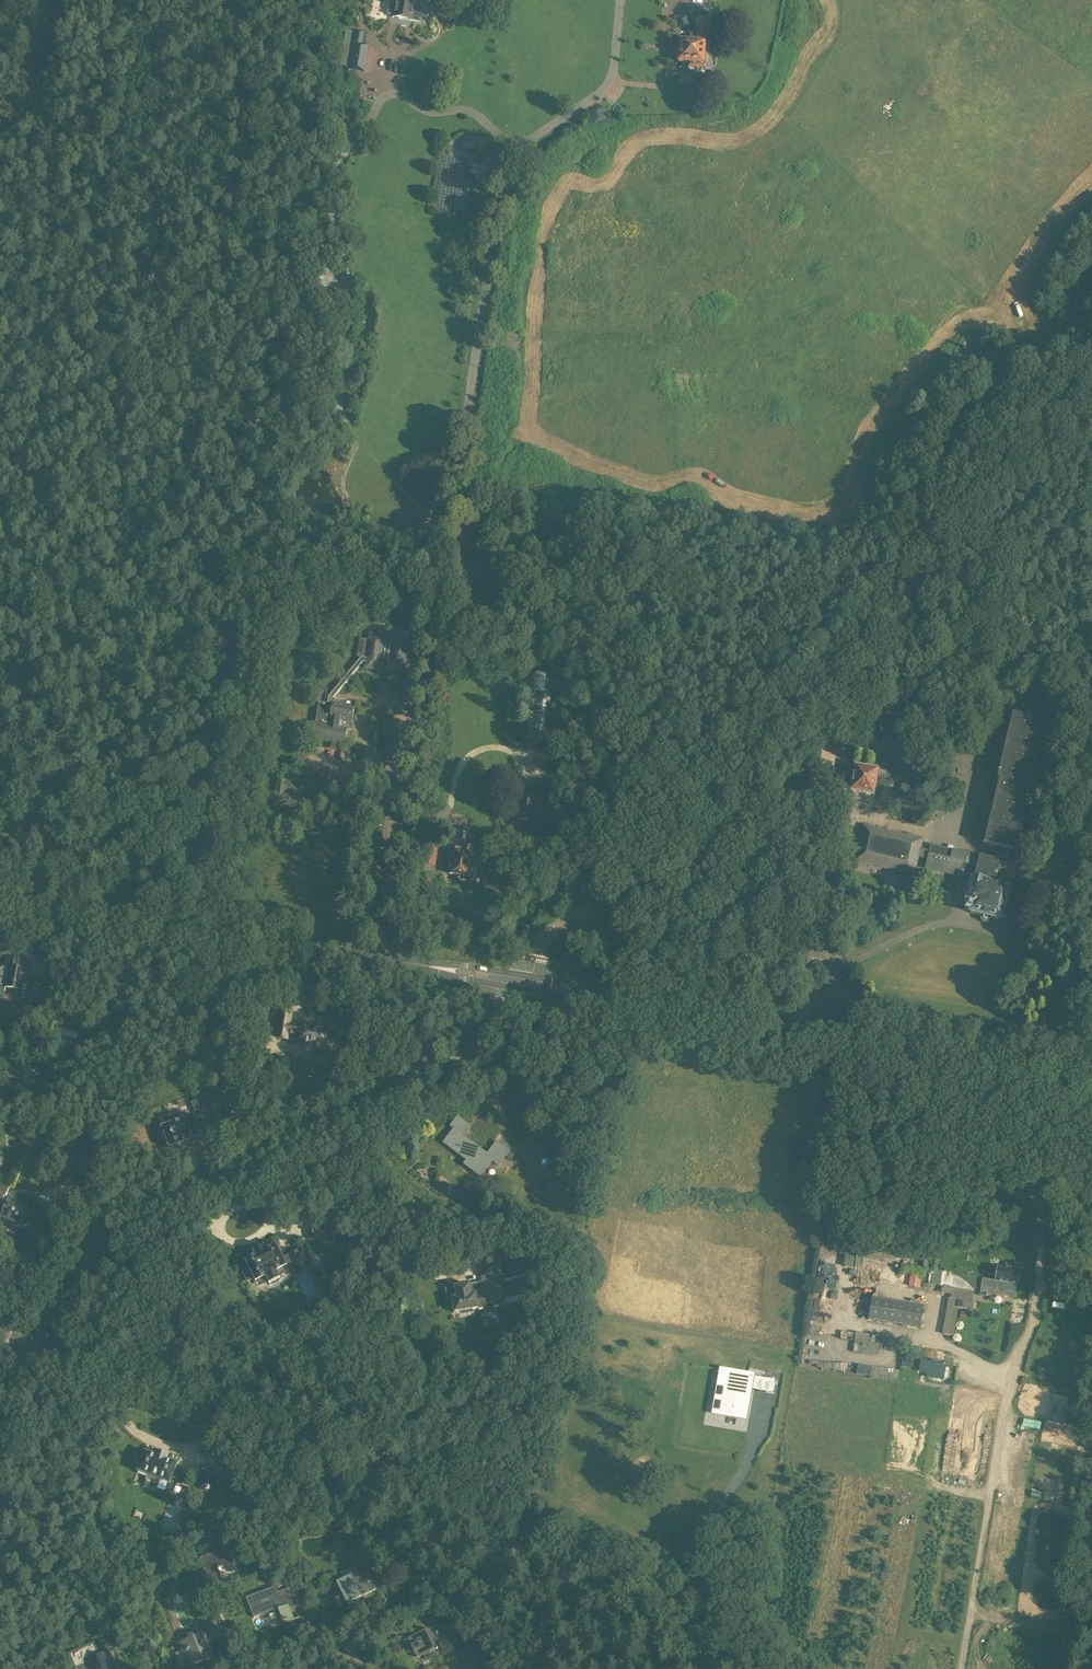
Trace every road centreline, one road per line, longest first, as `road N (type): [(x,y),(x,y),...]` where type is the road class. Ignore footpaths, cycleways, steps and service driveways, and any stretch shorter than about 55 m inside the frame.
road 1 (unclassified): [(521,983),(553,929),(623,888),(1091,357)]
road 2 (tertiary): [(777,1668),(683,1606),(576,1554),(35,1345)]
road 3 (tertiary): [(521,983),(462,1052),(135,1222),(90,1264),(35,1345)]
road 4 (secondary): [(1091,1078),(521,983)]
road 5 (track): [(454,499),(510,171),(529,141),(619,86)]
road 6 (secondary): [(376,959),(0,894)]
road 7 (unclassified): [(376,959),(438,589)]
road 8 (track): [(952,514),(950,463),(1013,342)]
road 9 (track): [(519,153),(471,113),(416,106),(385,69)]
road 10 (secondary): [(521,983),(376,959)]
road 11 (track): [(51,0),(46,56),(0,120)]

